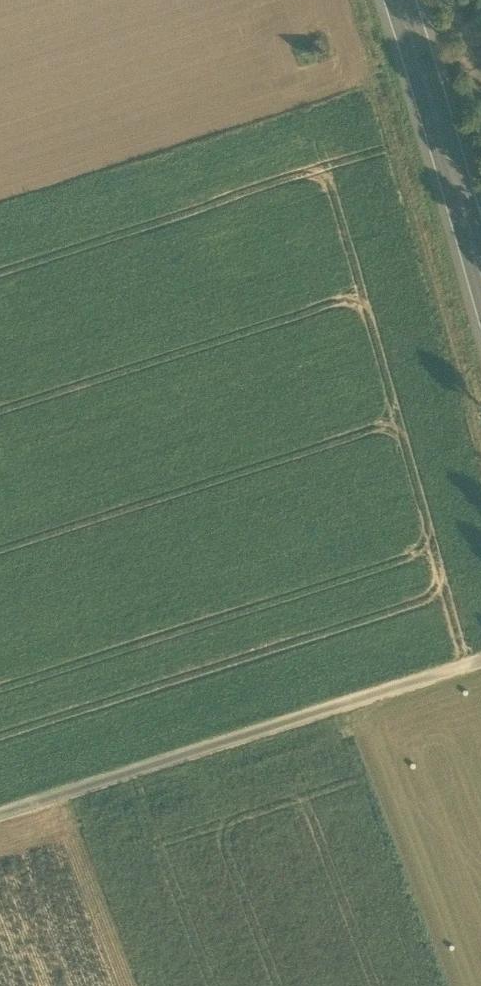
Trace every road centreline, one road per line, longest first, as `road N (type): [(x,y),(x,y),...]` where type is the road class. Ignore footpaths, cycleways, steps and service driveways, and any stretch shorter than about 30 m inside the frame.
road 1 (track): [(480,657),(0,813)]
road 2 (primary): [(399,0),(480,274)]

